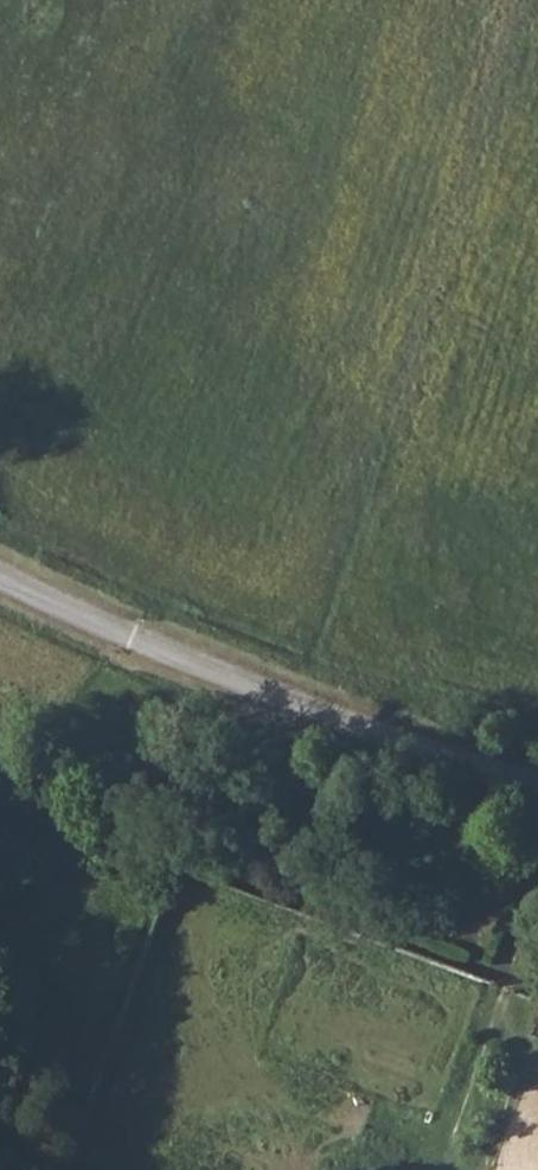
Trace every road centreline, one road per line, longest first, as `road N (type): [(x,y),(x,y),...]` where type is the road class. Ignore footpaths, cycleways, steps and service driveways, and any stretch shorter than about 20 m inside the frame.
road 1 (unclassified): [(537,784),(250,687),(0,577)]

